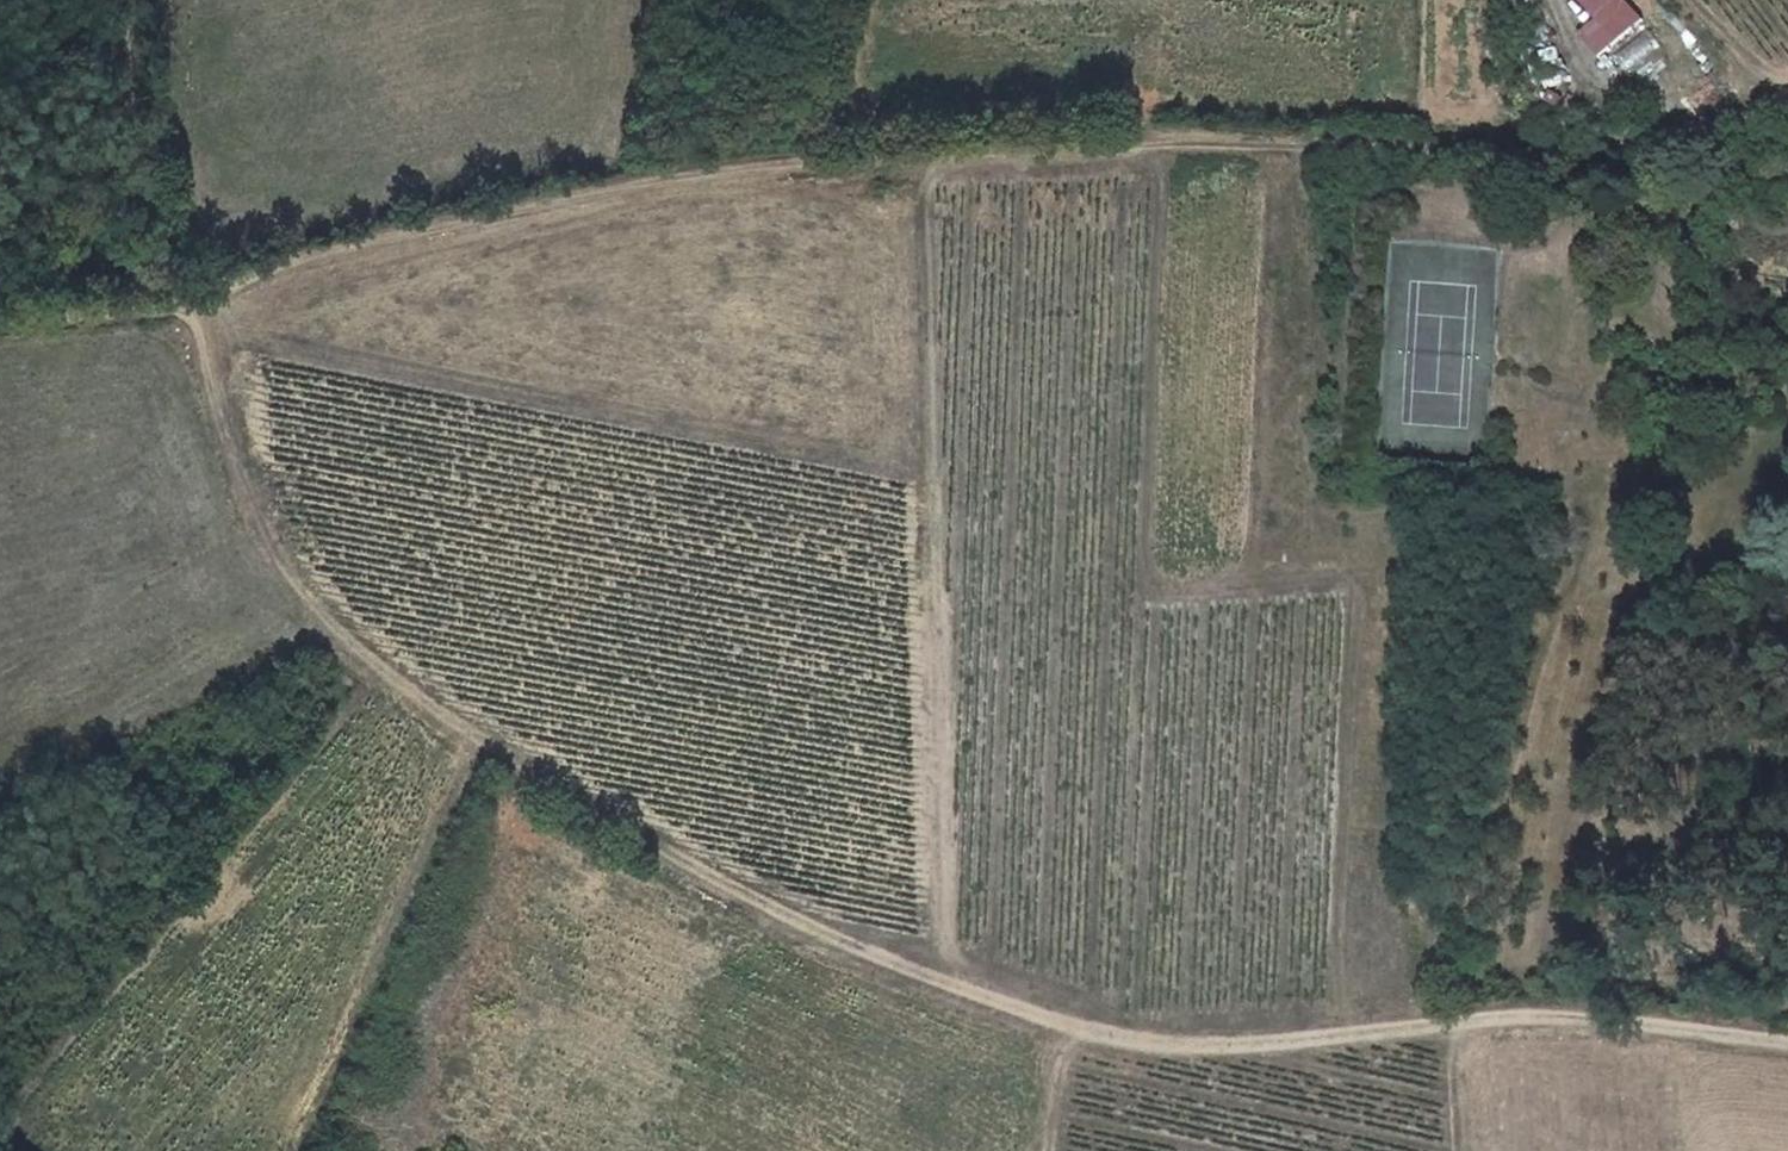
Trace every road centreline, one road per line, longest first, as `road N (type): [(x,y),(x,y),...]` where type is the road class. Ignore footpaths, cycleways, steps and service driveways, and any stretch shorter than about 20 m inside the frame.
road 1 (track): [(1787,1039),(1500,1012),(1242,1046),(1142,1043),(977,995),(755,898),(514,760),(356,645),(283,567),(216,406),(131,130),(122,0)]
road 2 (track): [(0,320),(183,293),(347,243),(649,176),(1160,139),(1500,151),(1682,130),(1787,96)]

